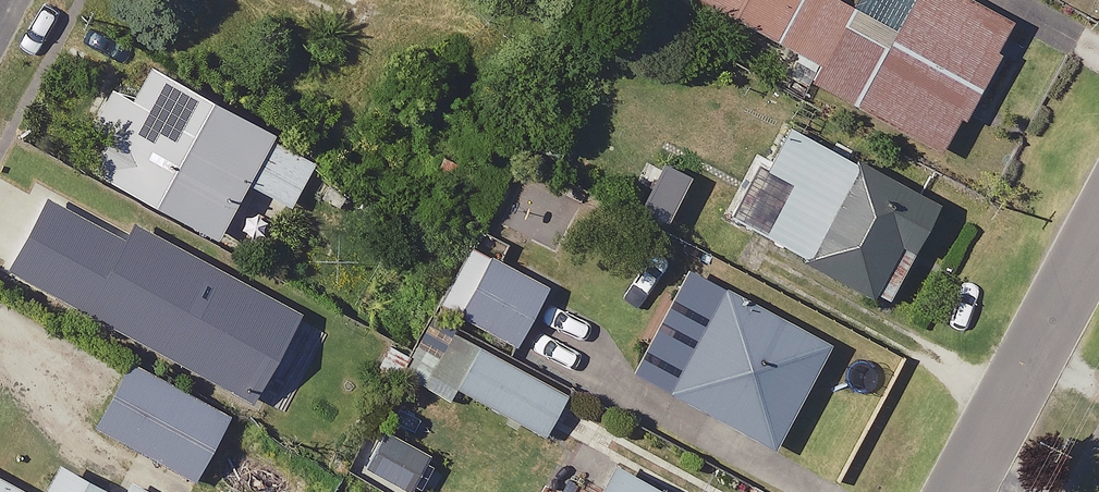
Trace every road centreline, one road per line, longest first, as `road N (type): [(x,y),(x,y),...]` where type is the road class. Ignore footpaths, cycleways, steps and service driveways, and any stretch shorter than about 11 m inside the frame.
road 1 (residential): [(1098,230),(958,491)]

